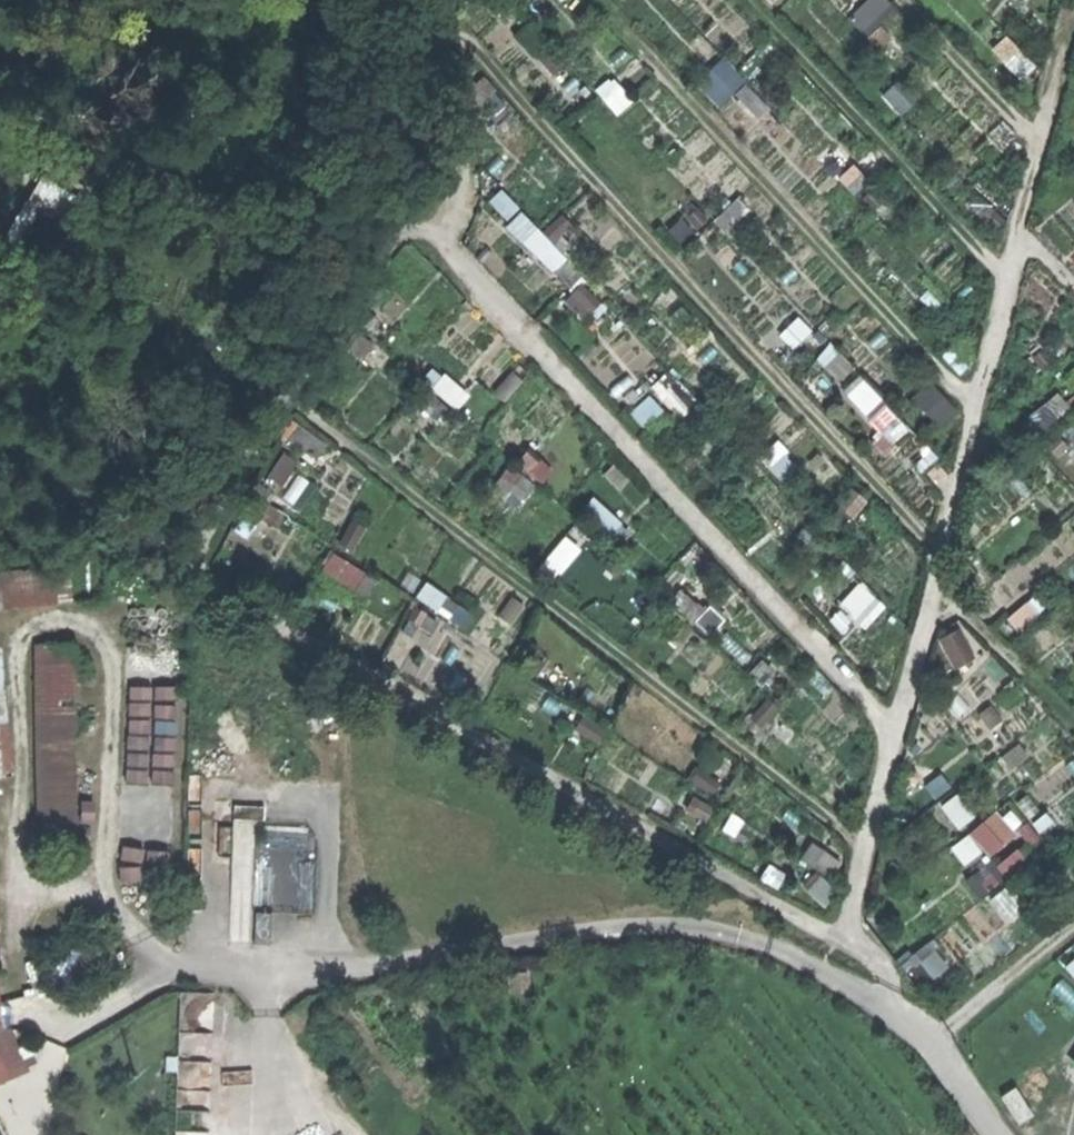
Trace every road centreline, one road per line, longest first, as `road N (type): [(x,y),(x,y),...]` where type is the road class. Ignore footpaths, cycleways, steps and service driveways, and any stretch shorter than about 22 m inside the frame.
road 1 (track): [(852,933),(824,931),(261,611),(204,569),(197,547),(285,394)]
road 2 (track): [(285,394),(866,844)]
road 3 (track): [(933,559),(438,17)]
road 4 (track): [(890,723),(1073,17)]
road 5 (track): [(890,723),(446,246),(442,221)]
road 6 (track): [(973,401),(640,49)]
road 7 (track): [(1007,273),(743,0)]
road 8 (track): [(873,998),(852,933),(890,723)]
road 9 (track): [(285,394),(405,233),(442,221)]
road 10 (track): [(438,17),(456,180),(442,221)]
road 11 (track): [(927,583),(1073,726)]
road 12 (track): [(1041,146),(901,0)]
road 13 (track): [(934,1043),(1073,929)]

